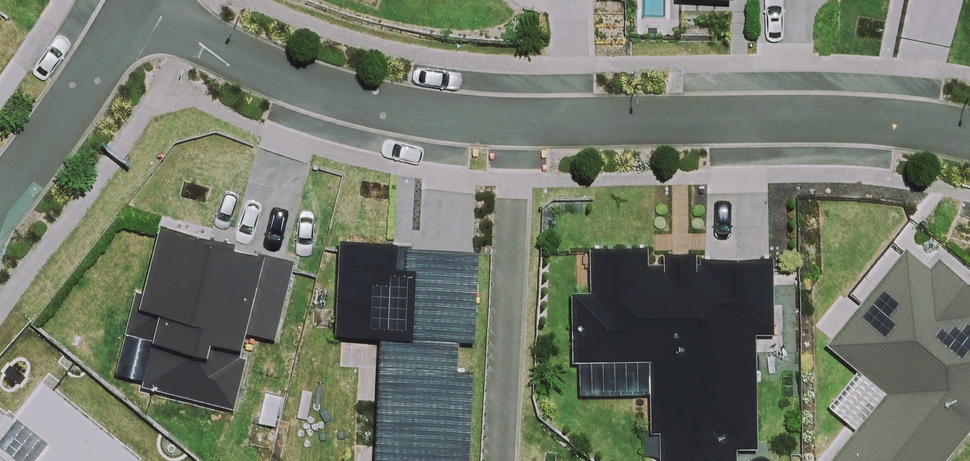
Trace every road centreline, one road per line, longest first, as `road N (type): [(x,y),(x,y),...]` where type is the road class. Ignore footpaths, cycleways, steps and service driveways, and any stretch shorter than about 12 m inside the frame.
road 1 (residential): [(517,123),(874,124),(969,142)]
road 2 (residential): [(134,2),(248,63),(383,106),(517,123)]
road 3 (residential): [(499,460),(517,123)]
road 4 (residential): [(0,197),(134,2)]

